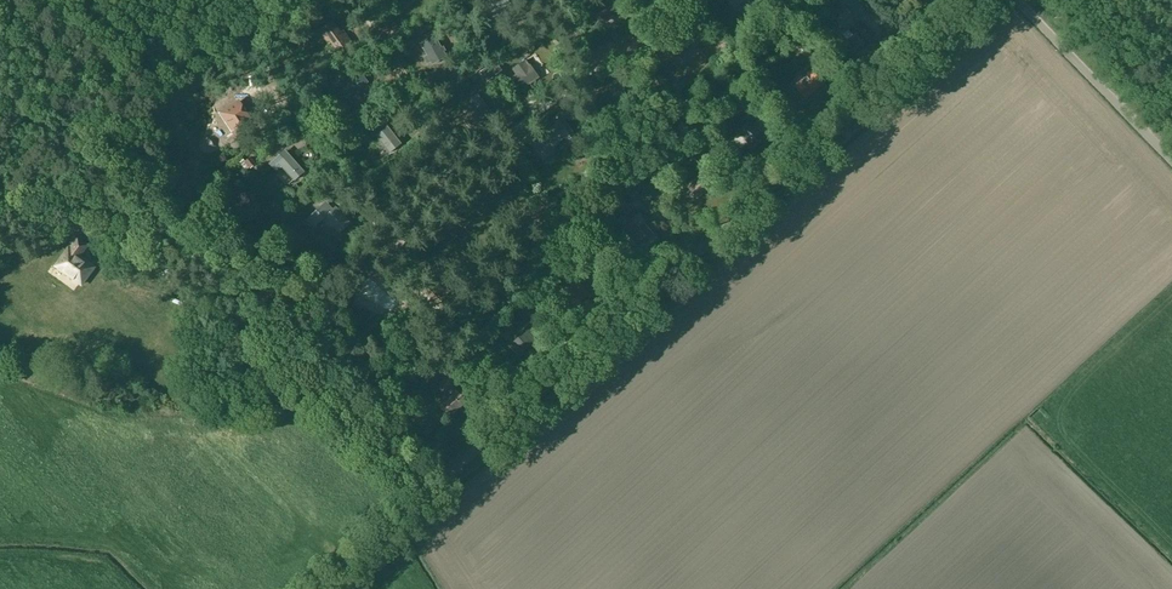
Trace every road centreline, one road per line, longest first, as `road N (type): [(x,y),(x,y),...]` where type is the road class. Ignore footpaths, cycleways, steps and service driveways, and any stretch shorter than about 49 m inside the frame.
road 1 (unclassified): [(319,588),(982,0)]
road 2 (track): [(531,400),(399,254),(289,109),(253,46)]
road 3 (track): [(450,166),(632,47),(680,0)]
road 4 (track): [(322,0),(109,145)]
road 5 (unclassified): [(1171,161),(1016,0)]
road 6 (track): [(450,166),(358,0)]

